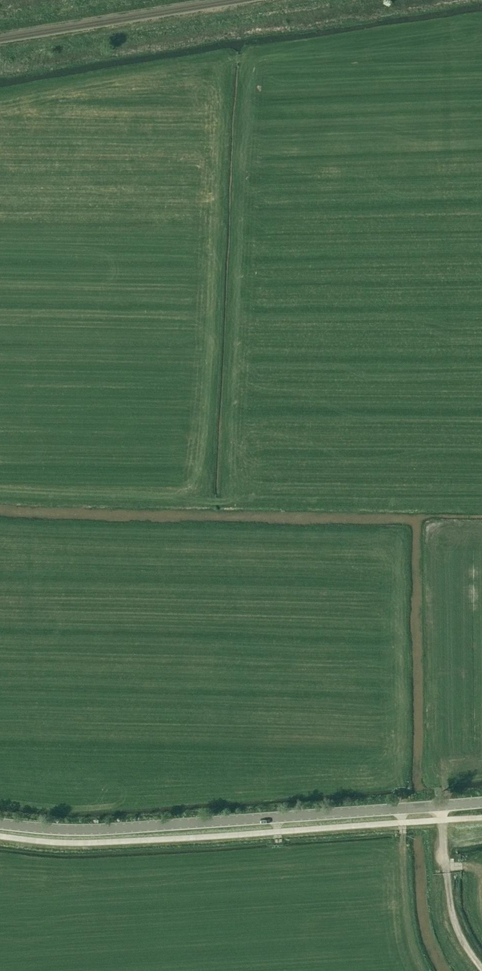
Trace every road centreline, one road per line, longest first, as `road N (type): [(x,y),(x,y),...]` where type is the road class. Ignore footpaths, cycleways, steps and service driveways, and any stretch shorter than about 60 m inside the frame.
road 1 (tertiary): [(0,825),(68,831),(481,802)]

